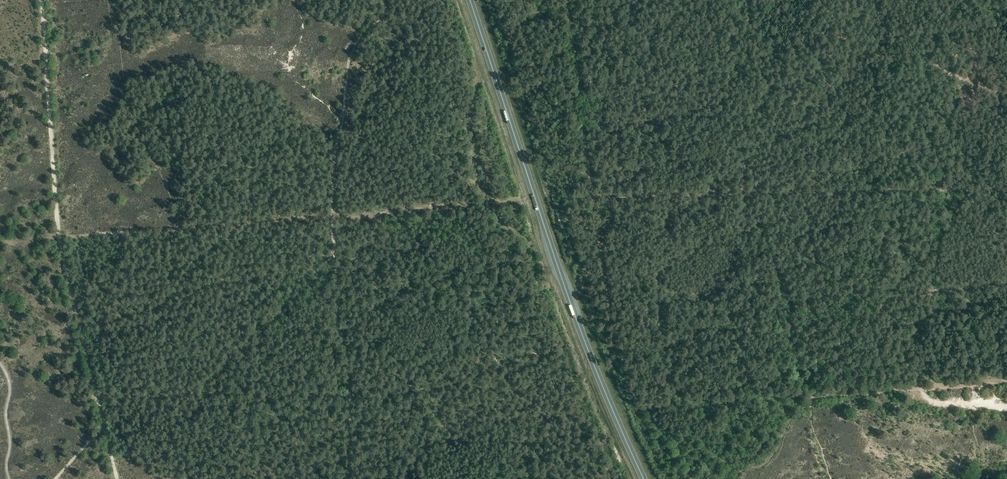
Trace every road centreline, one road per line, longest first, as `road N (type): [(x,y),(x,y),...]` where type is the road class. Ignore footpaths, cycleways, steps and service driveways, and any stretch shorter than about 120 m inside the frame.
road 1 (track): [(0,247),(537,198)]
road 2 (trunk): [(644,478),(569,296),(472,0)]
road 3 (track): [(573,41),(610,46),(675,85),(708,83),(834,37),(878,56),(916,57),(970,84)]
road 4 (track): [(42,0),(56,213),(98,399)]

